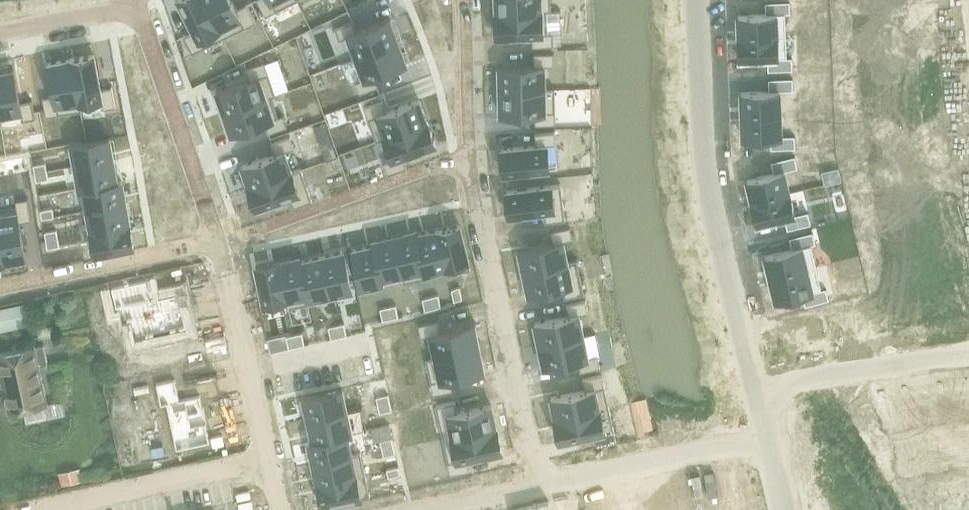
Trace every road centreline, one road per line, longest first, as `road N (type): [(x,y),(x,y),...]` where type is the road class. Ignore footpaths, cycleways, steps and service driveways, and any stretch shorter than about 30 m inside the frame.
road 1 (residential): [(538,484),(465,157)]
road 2 (residential): [(275,509),(217,239)]
road 3 (residential): [(217,239),(465,157)]
road 4 (residential): [(217,239),(133,6)]
road 5 (residential): [(763,439),(538,484)]
road 6 (residential): [(968,357),(752,394)]
road 7 (residential): [(704,182),(752,394)]
road 8 (residential): [(704,182),(697,0)]
road 9 (residential): [(465,157),(462,0)]
road 10 (residential): [(133,6),(0,32)]
road 11 (residential): [(538,484),(413,509)]

